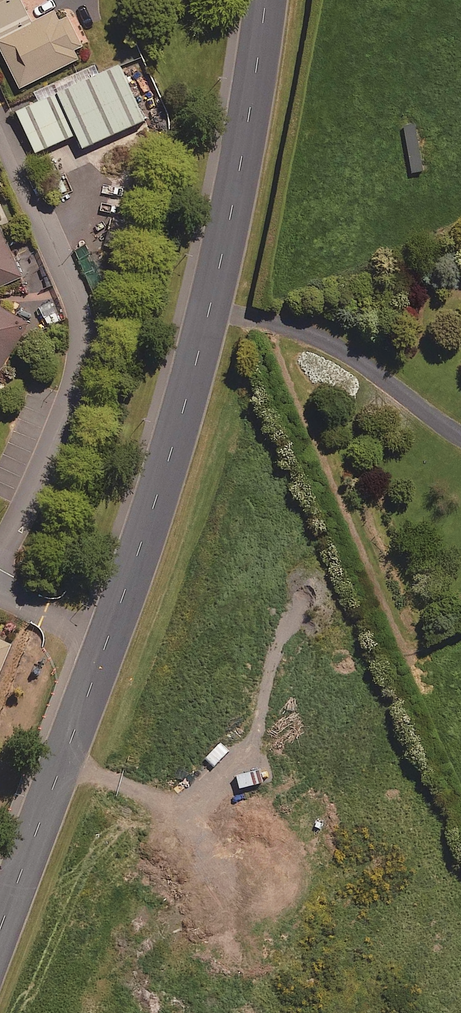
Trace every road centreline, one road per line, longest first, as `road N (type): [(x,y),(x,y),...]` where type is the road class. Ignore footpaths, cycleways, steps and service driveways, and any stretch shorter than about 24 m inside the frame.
road 1 (tertiary): [(265,0),(209,310),(107,643)]
road 2 (residential): [(0,127),(85,325),(78,382),(0,555)]
road 3 (tertiary): [(107,643),(0,929)]

